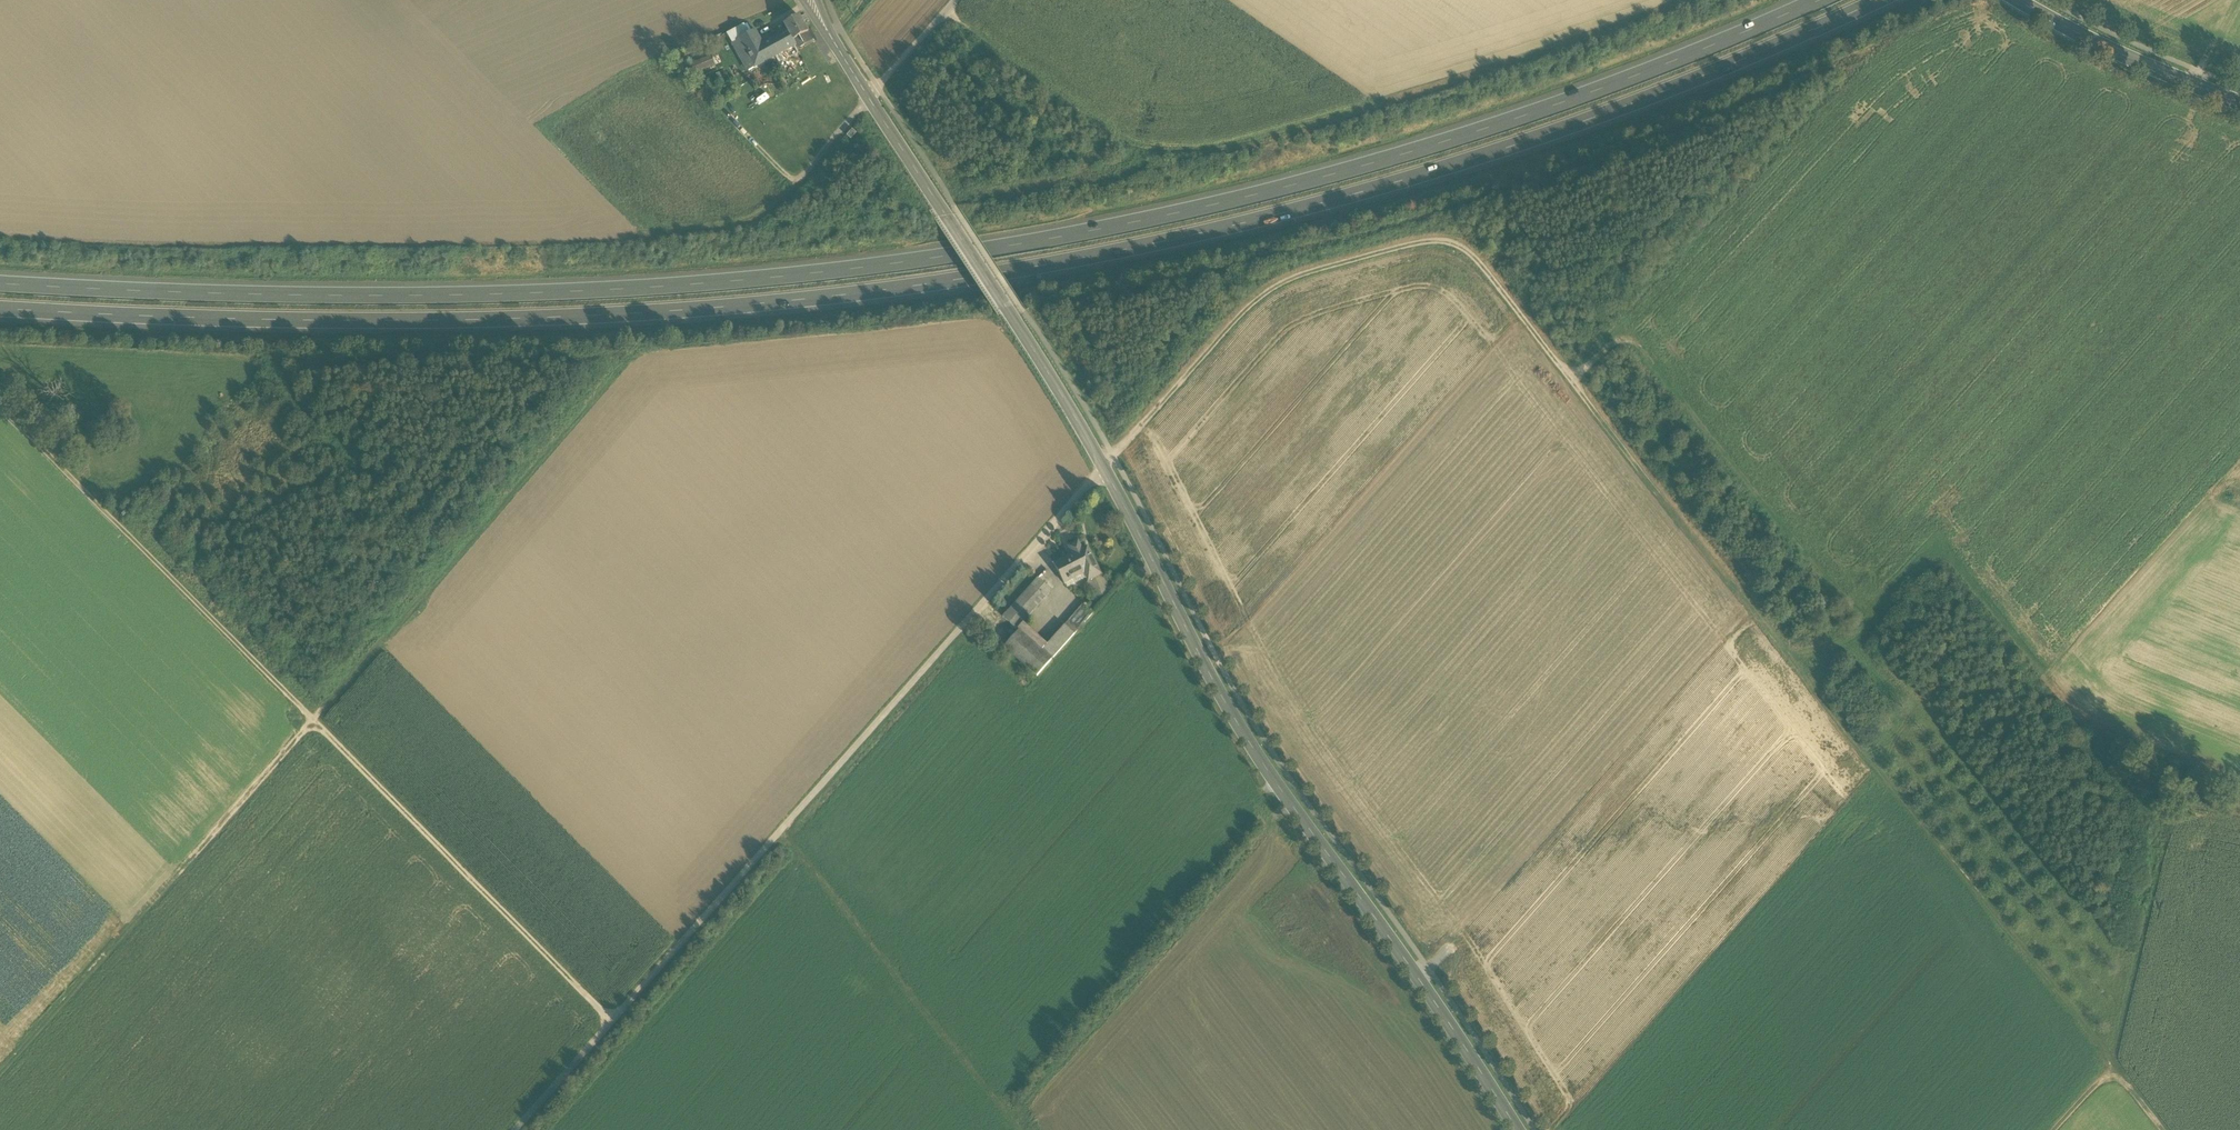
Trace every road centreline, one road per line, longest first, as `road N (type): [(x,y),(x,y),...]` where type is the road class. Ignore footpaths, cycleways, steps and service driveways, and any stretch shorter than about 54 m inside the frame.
road 1 (motorway): [(0,306),(394,319),(662,309),(926,282),(1267,215),(1472,157),(1673,85),(1870,0)]
road 2 (motorway): [(1811,0),(1656,67),(1420,146),(1256,193),(911,259),(772,275),(415,294),(0,282)]
road 3 (track): [(514,1129),(1260,292),(1303,273),(1455,240),(1569,380)]
road 4 (tertiary): [(1518,1129),(1264,766),(1104,466),(945,214)]
road 5 (track): [(1569,380),(2160,1129)]
road 6 (track): [(611,1021),(313,721),(0,1072)]
road 7 (track): [(1569,380),(1615,341),(1636,345),(1856,617),(1933,534),(1948,534),(2094,723)]
road 8 (track): [(313,721),(638,355)]
road 9 (track): [(313,721),(0,410)]
road 10 (track): [(781,831),(1020,1129)]
road 11 (tertiary): [(807,0),(945,214)]
road 12 (tertiary): [(2239,104),(2105,48),(2017,0)]
road 13 (track): [(955,0),(868,98)]

